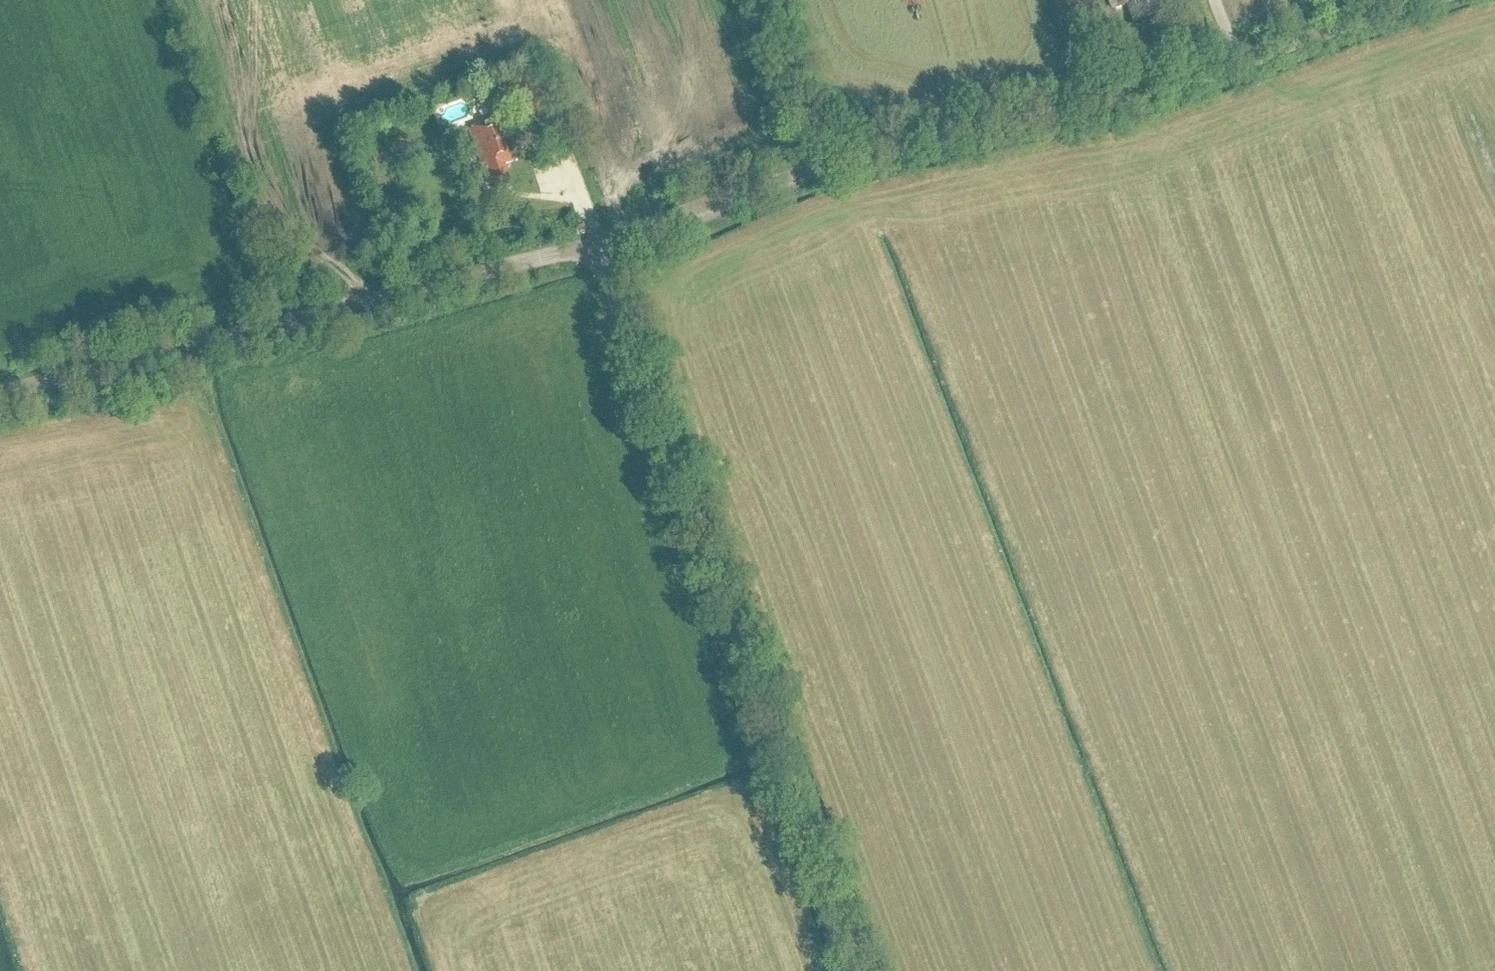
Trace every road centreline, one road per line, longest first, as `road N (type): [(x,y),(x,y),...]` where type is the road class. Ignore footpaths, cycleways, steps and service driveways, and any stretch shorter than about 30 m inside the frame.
road 1 (unclassified): [(594,246),(856,159),(1121,102),(1422,0)]
road 2 (tertiary): [(858,970),(594,246)]
road 3 (tertiary): [(0,392),(594,246)]

